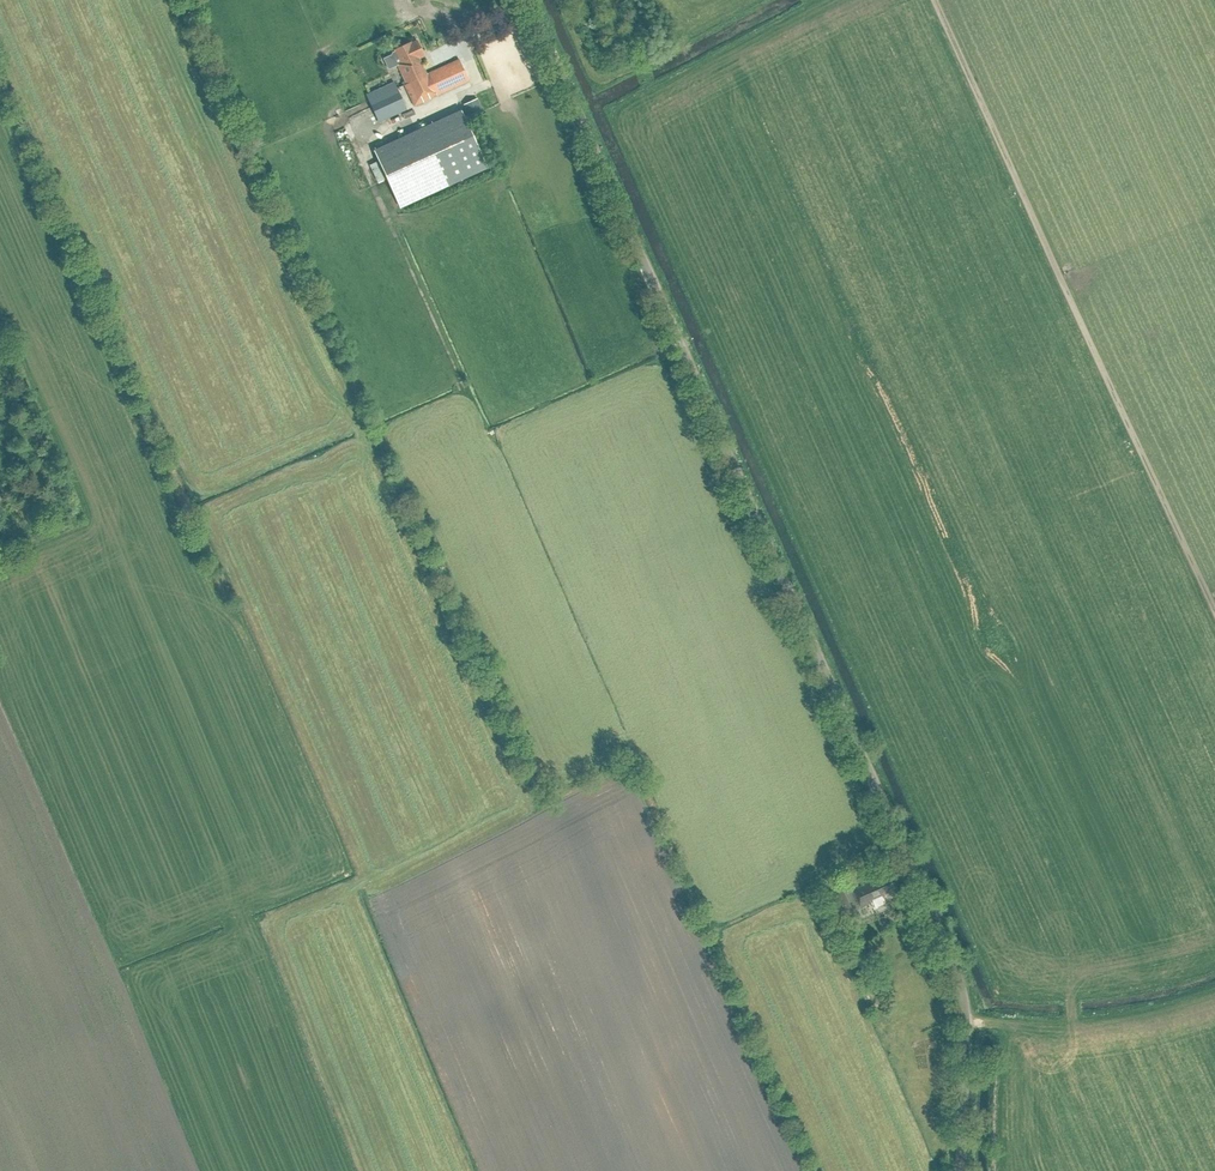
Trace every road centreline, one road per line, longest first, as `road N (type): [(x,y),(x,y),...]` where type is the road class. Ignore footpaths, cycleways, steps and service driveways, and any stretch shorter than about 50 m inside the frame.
road 1 (unclassified): [(962,1170),(965,1026),(954,966),(528,0)]

